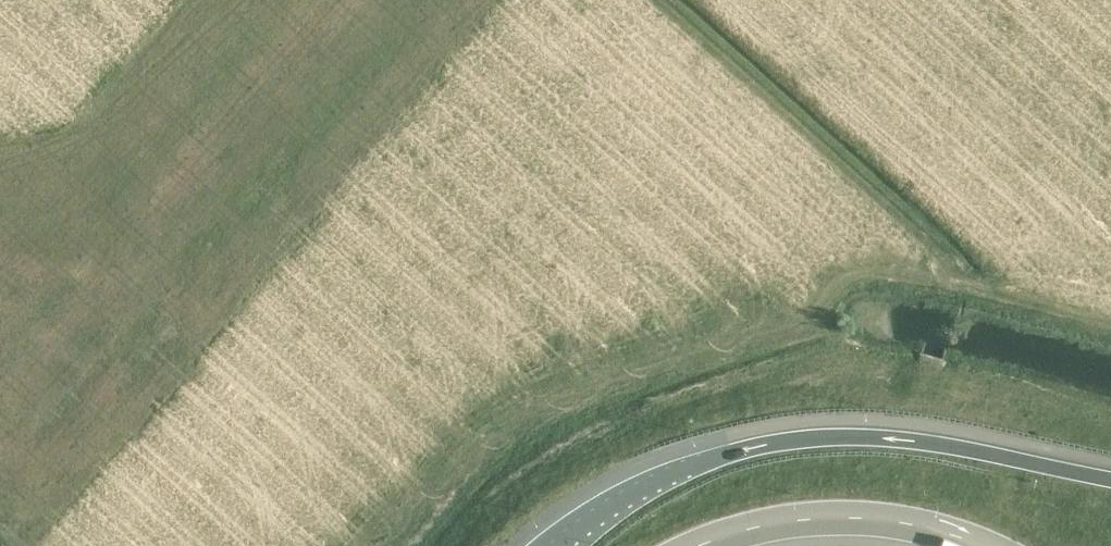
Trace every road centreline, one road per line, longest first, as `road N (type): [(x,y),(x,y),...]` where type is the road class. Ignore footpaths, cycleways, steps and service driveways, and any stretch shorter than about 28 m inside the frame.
road 1 (motorway): [(1110,483),(889,437),(791,444),(691,471),(561,545)]
road 2 (motorway): [(703,545),(778,522),(865,514),(981,545)]

